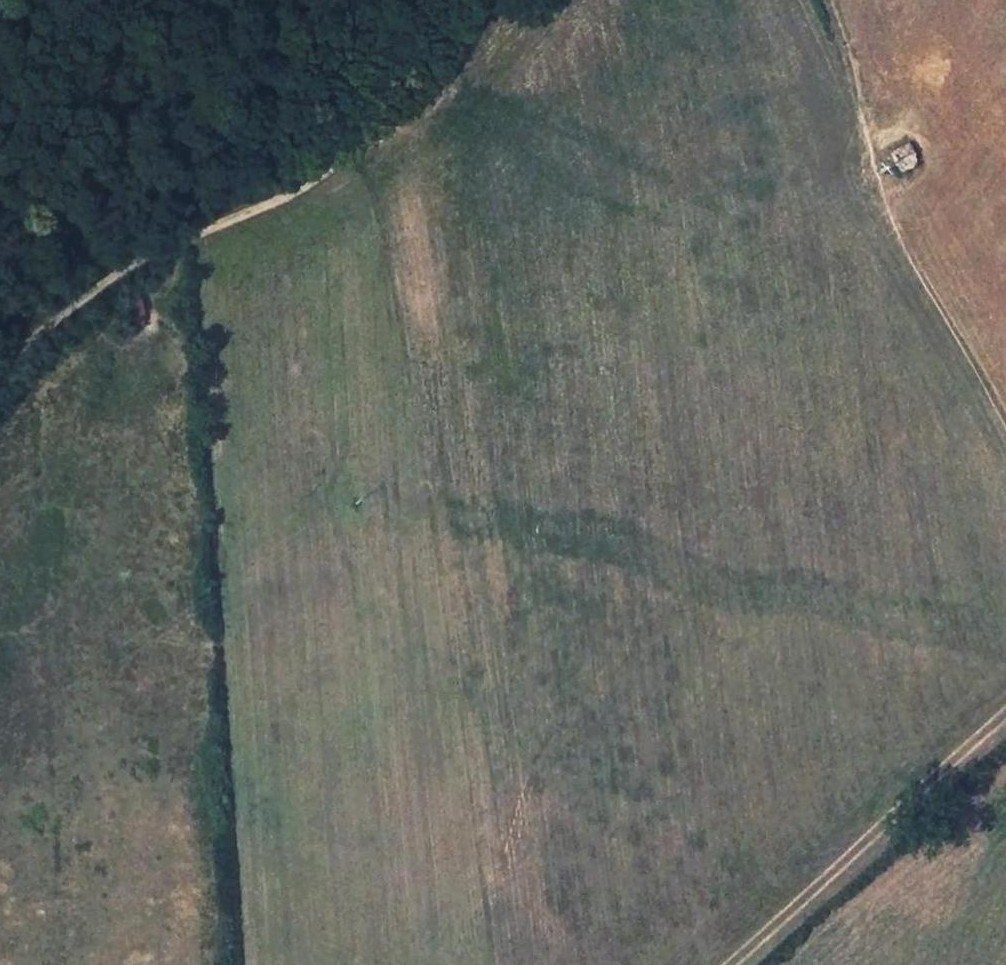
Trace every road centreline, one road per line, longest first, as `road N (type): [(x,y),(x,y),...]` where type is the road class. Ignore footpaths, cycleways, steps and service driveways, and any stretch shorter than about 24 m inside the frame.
road 1 (track): [(0,361),(180,236),(305,182),(407,93),(491,0)]

